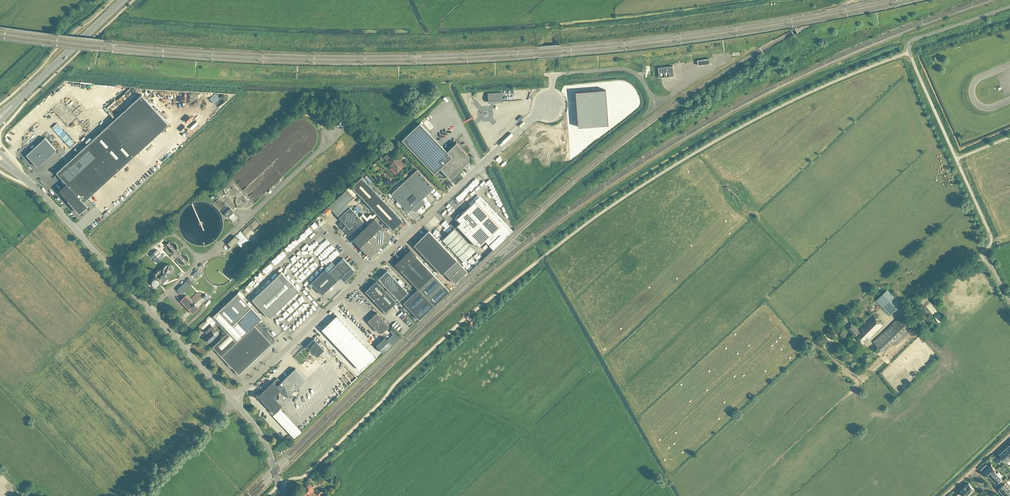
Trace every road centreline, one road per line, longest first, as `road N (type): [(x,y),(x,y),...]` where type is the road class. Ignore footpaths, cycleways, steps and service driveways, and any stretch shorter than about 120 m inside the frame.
road 1 (track): [(545,74),(340,84),(89,68),(65,56)]
road 2 (tertiary): [(233,400),(10,166)]
road 3 (unclassified): [(368,272),(549,106)]
road 4 (unclassified): [(233,400),(368,272)]
road 5 (secondary): [(7,110),(124,0)]
road 6 (track): [(530,204),(643,116)]
road 7 (residential): [(131,495),(233,400)]

